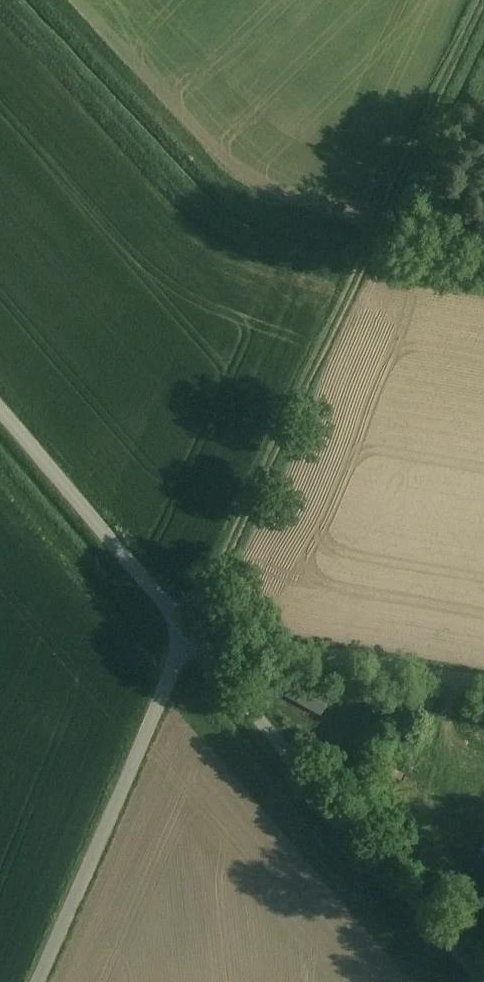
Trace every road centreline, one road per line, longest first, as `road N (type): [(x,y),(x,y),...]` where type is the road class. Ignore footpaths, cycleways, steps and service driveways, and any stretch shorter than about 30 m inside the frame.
road 1 (unclassified): [(187,632),(483,981)]
road 2 (track): [(187,632),(356,279)]
road 3 (unclassified): [(187,632),(39,981)]
road 4 (unclassified): [(483,683),(187,632)]
road 5 (unclassified): [(0,411),(187,632)]

